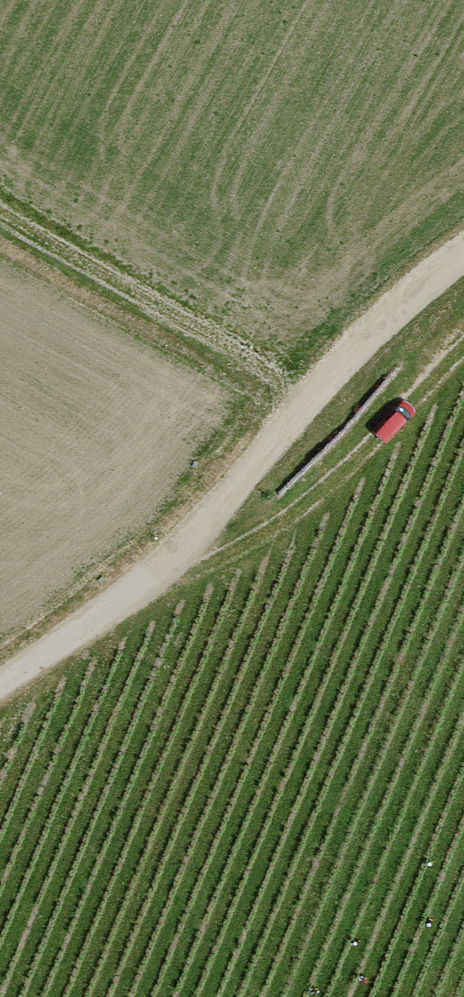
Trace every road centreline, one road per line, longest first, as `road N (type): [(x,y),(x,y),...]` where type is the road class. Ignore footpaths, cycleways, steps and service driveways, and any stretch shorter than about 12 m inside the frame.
road 1 (track): [(0,683),(82,628),(202,517),(332,367),(463,247)]
road 2 (track): [(82,628),(217,565),(297,512),(463,347)]

